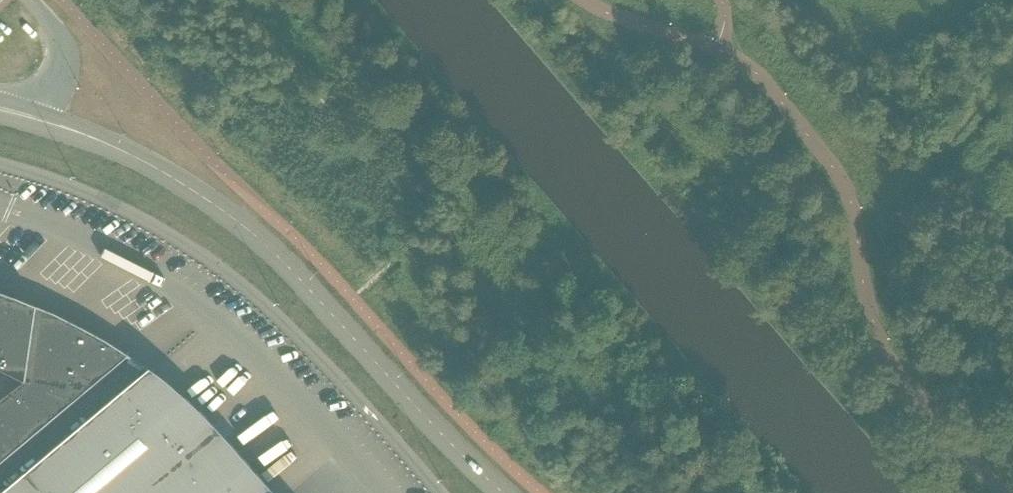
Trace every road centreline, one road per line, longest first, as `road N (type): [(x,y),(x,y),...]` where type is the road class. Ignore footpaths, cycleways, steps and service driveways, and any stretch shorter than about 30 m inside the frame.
road 1 (tertiary): [(503,492),(257,237),(108,144),(15,111)]
road 2 (unclassified): [(0,164),(105,200),(238,282),(441,492)]
road 3 (unclassified): [(0,208),(175,289),(383,492)]
road 4 (unclassified): [(30,0),(62,51),(58,74),(42,97),(15,111)]

